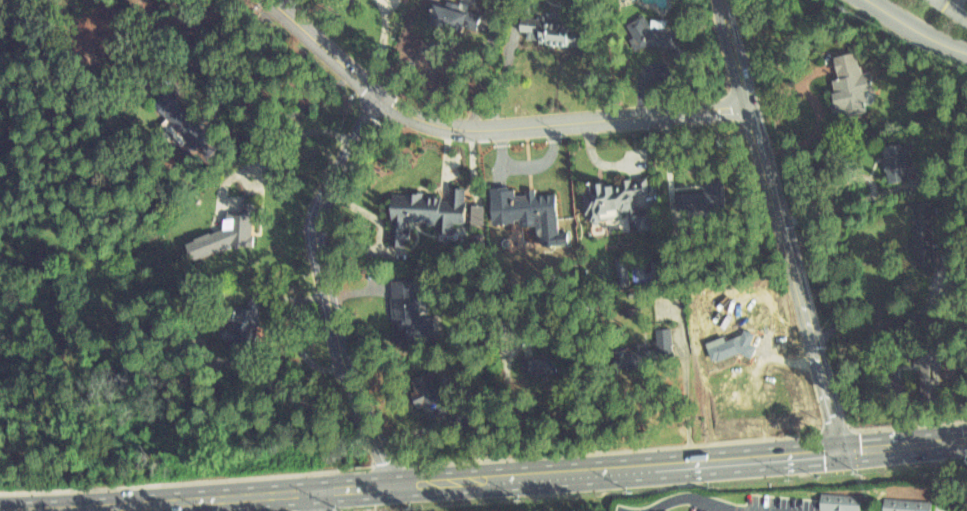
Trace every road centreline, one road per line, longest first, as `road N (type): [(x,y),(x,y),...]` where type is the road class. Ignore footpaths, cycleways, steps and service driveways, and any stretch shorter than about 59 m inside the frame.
road 1 (primary): [(0,507),(966,436)]
road 2 (residential): [(743,105),(502,130),(456,127),(381,97),(273,0)]
road 3 (residential): [(393,483),(342,370),(315,237),(320,209),(381,97)]
road 4 (tertiary): [(838,447),(743,105)]

